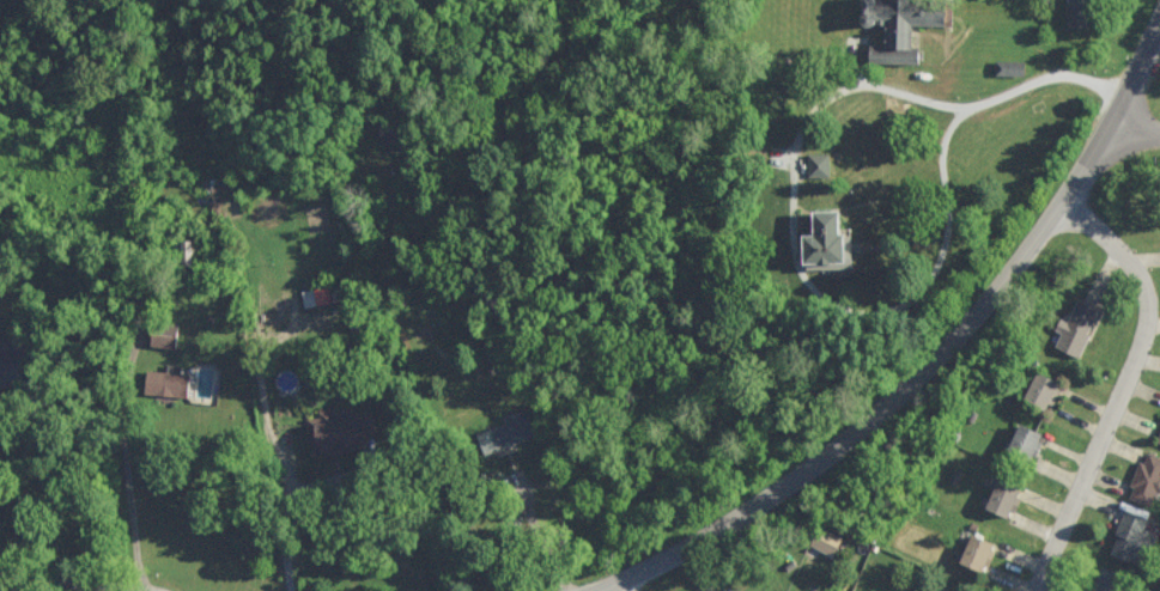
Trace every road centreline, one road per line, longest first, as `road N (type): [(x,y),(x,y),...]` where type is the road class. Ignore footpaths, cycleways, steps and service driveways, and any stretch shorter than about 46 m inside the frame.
road 1 (tertiary): [(1159,13),(1065,202),(918,379),(808,480),(619,590)]
road 2 (residential): [(369,193),(450,439),(476,474),(534,485),(591,590)]
road 3 (residential): [(1065,202),(1141,266),(1152,321),(1043,590)]
road 4 (residential): [(140,589),(122,435),(134,334)]
road 5 (residential): [(379,462),(286,500),(280,525),(290,590)]
road 6 (residential): [(163,590),(0,578)]

